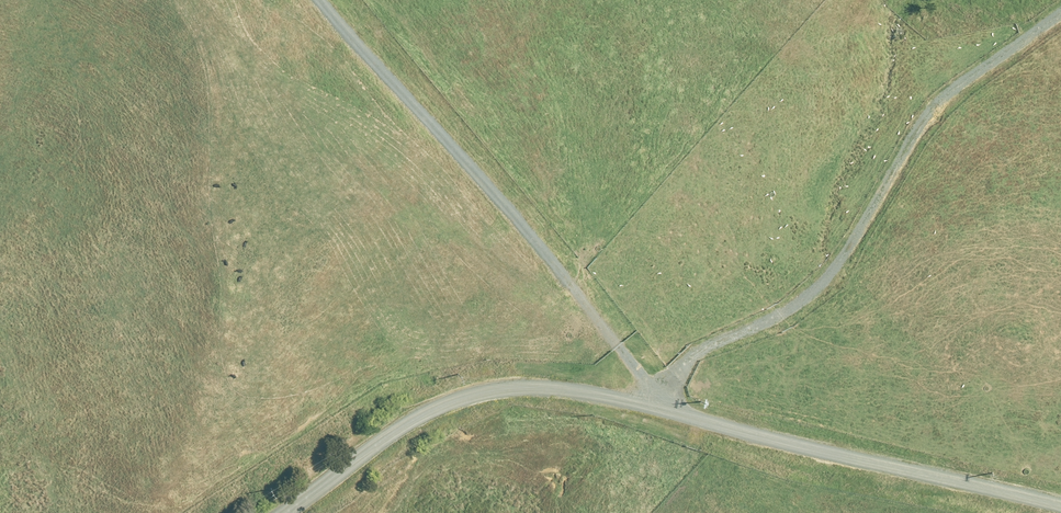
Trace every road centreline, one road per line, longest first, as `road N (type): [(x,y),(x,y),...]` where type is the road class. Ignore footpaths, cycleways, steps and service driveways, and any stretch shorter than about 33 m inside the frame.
road 1 (unclassified): [(288,512),(411,420),(480,391),(513,387),(659,408),(1060,499)]
road 2 (track): [(659,408),(660,392),(642,370),(305,0)]

